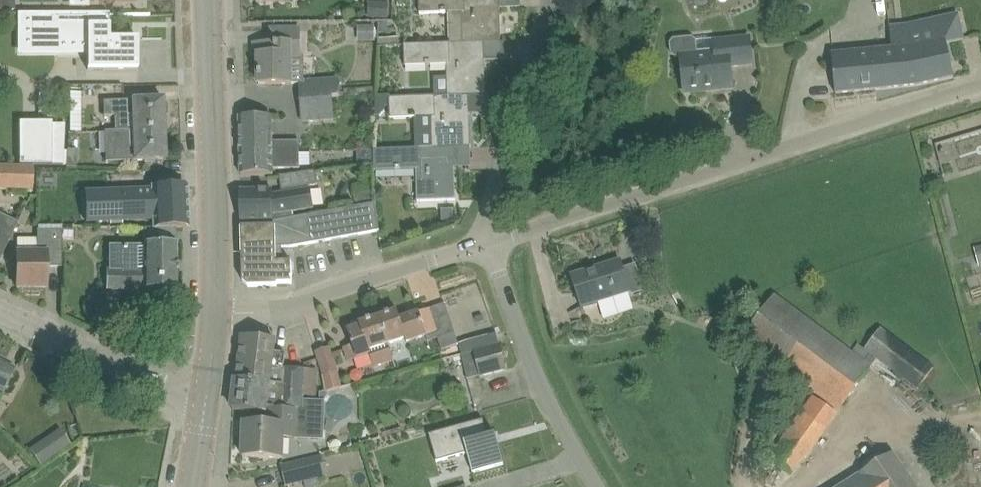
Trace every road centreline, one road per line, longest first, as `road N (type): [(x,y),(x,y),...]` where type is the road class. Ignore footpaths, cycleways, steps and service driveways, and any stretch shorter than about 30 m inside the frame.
road 1 (unclassified): [(488,242),(980,86)]
road 2 (tertiary): [(217,313),(208,0)]
road 3 (unclassified): [(217,313),(295,304),(488,242)]
road 4 (unclassified): [(597,486),(542,384),(488,242)]
road 5 (residential): [(488,242),(550,0)]
road 6 (unclassified): [(208,398),(179,392),(0,308)]

